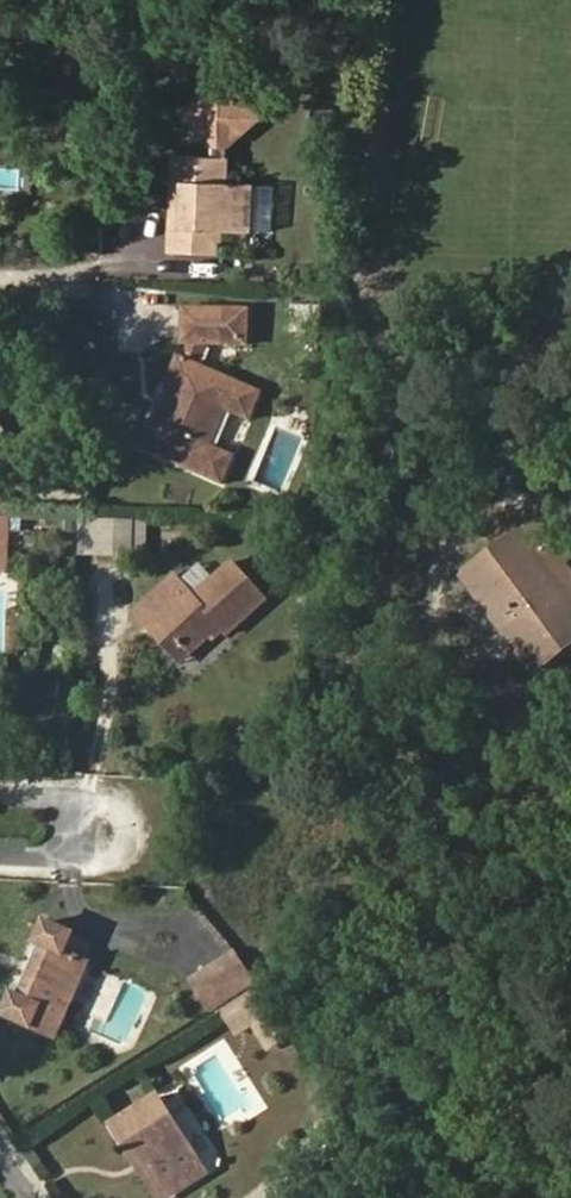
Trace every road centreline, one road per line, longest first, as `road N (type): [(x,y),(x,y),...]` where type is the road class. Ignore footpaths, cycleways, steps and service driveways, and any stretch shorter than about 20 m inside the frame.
road 1 (residential): [(0,857),(98,862),(115,823),(99,799),(0,792)]

